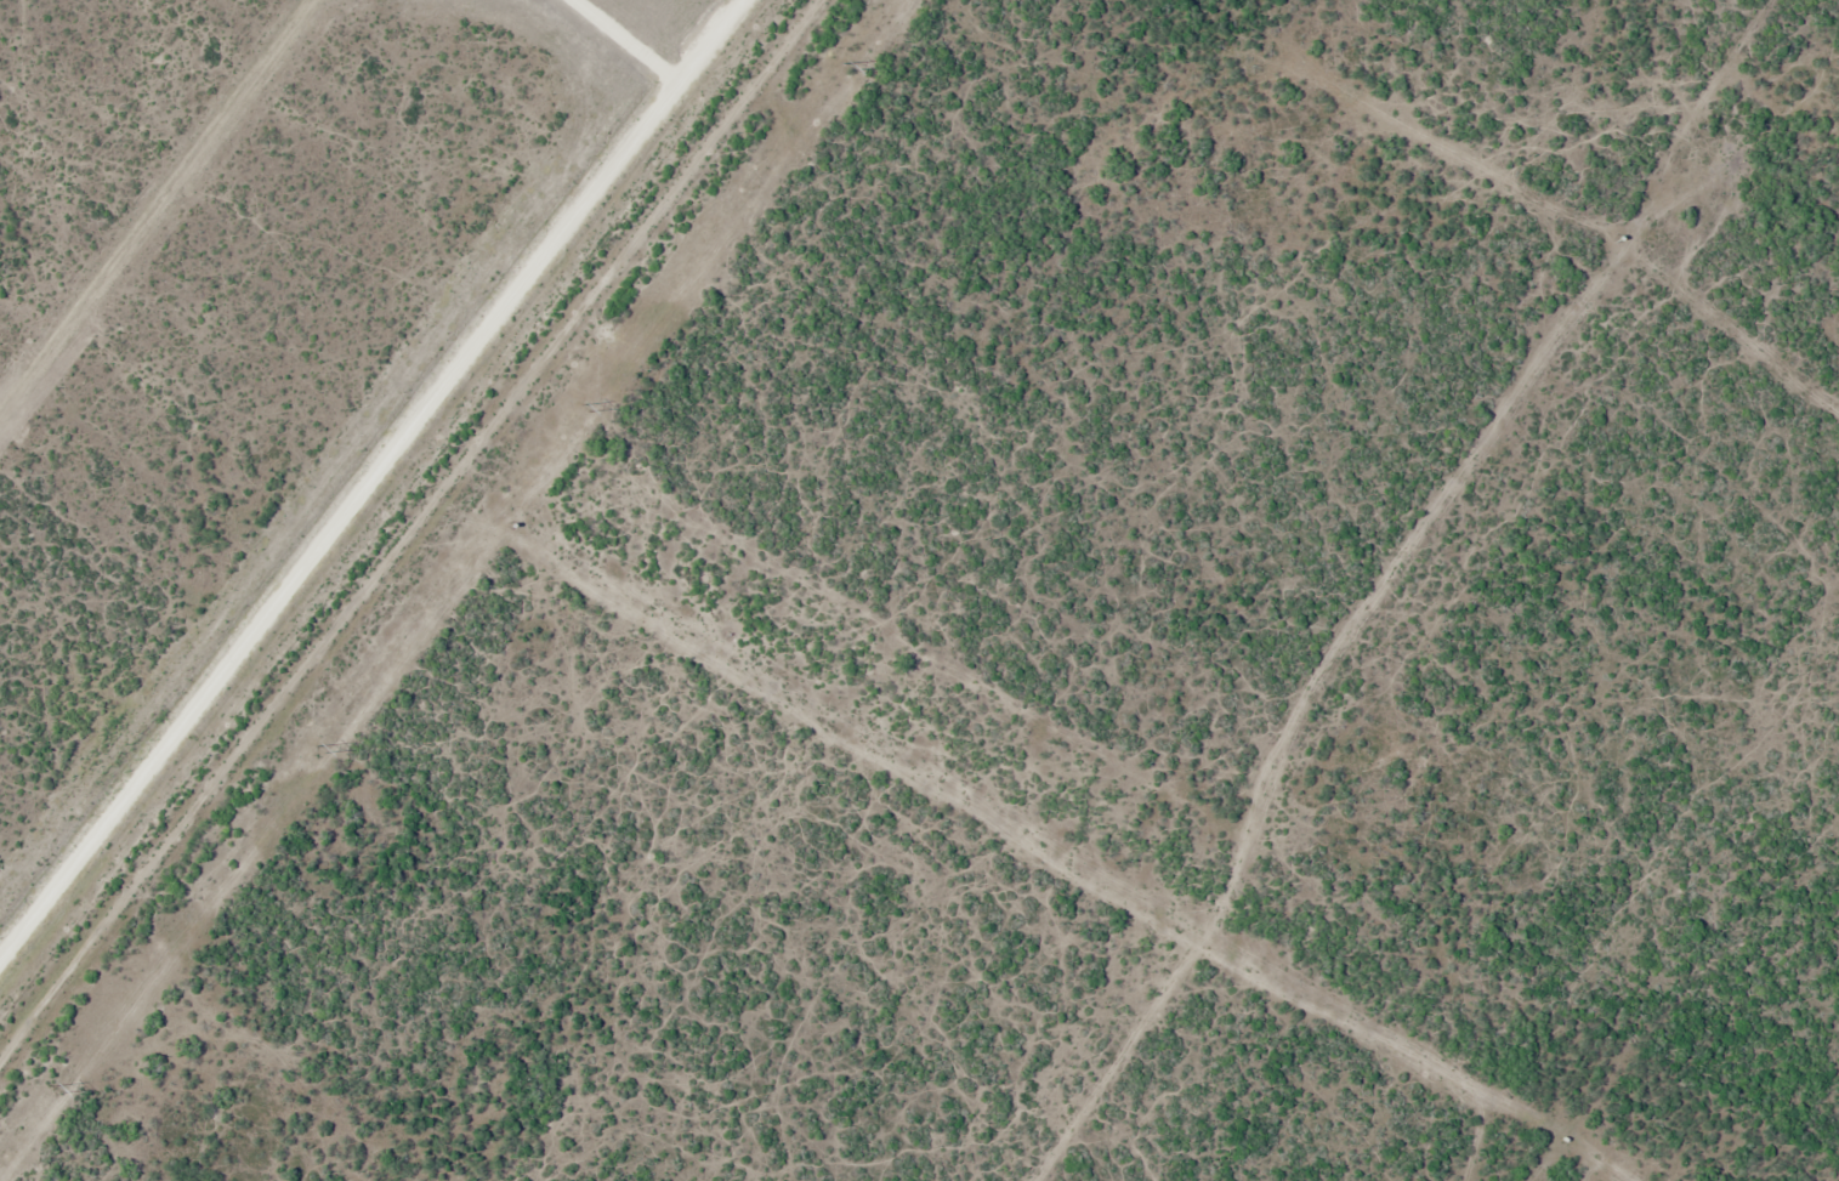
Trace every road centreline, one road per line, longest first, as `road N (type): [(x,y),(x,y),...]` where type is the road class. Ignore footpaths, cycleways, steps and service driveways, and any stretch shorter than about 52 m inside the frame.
road 1 (track): [(0,1104),(453,549),(842,0)]

